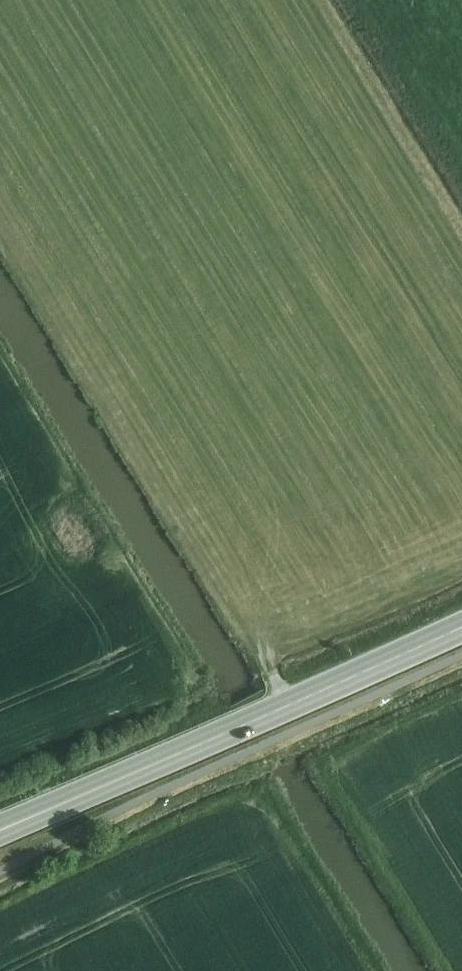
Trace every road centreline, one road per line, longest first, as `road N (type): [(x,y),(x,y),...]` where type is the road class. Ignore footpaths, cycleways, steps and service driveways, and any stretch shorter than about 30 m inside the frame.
road 1 (secondary): [(461,627),(0,828)]

